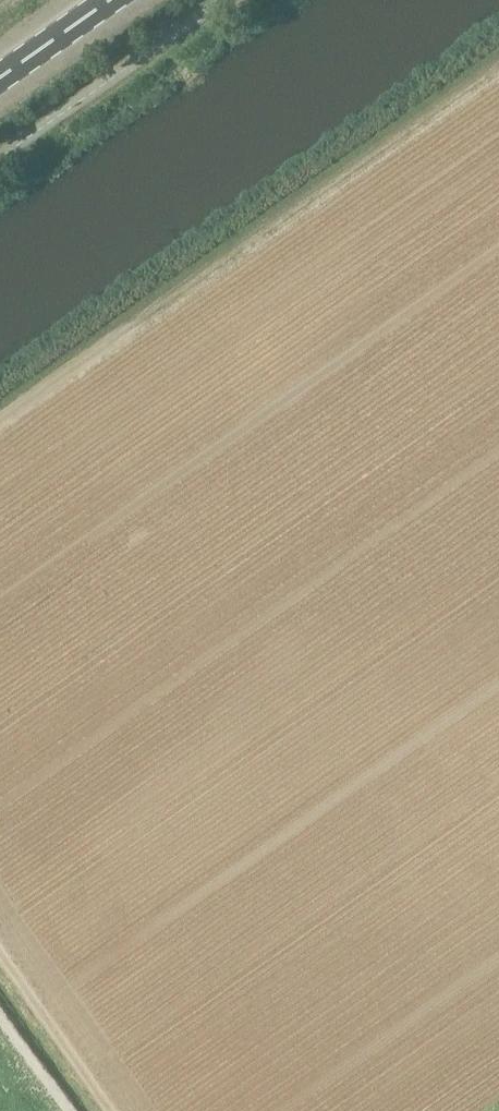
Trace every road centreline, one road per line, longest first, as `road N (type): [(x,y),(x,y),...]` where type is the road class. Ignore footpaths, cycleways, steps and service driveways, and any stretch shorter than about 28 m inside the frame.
road 1 (primary): [(0,79),(111,0)]

